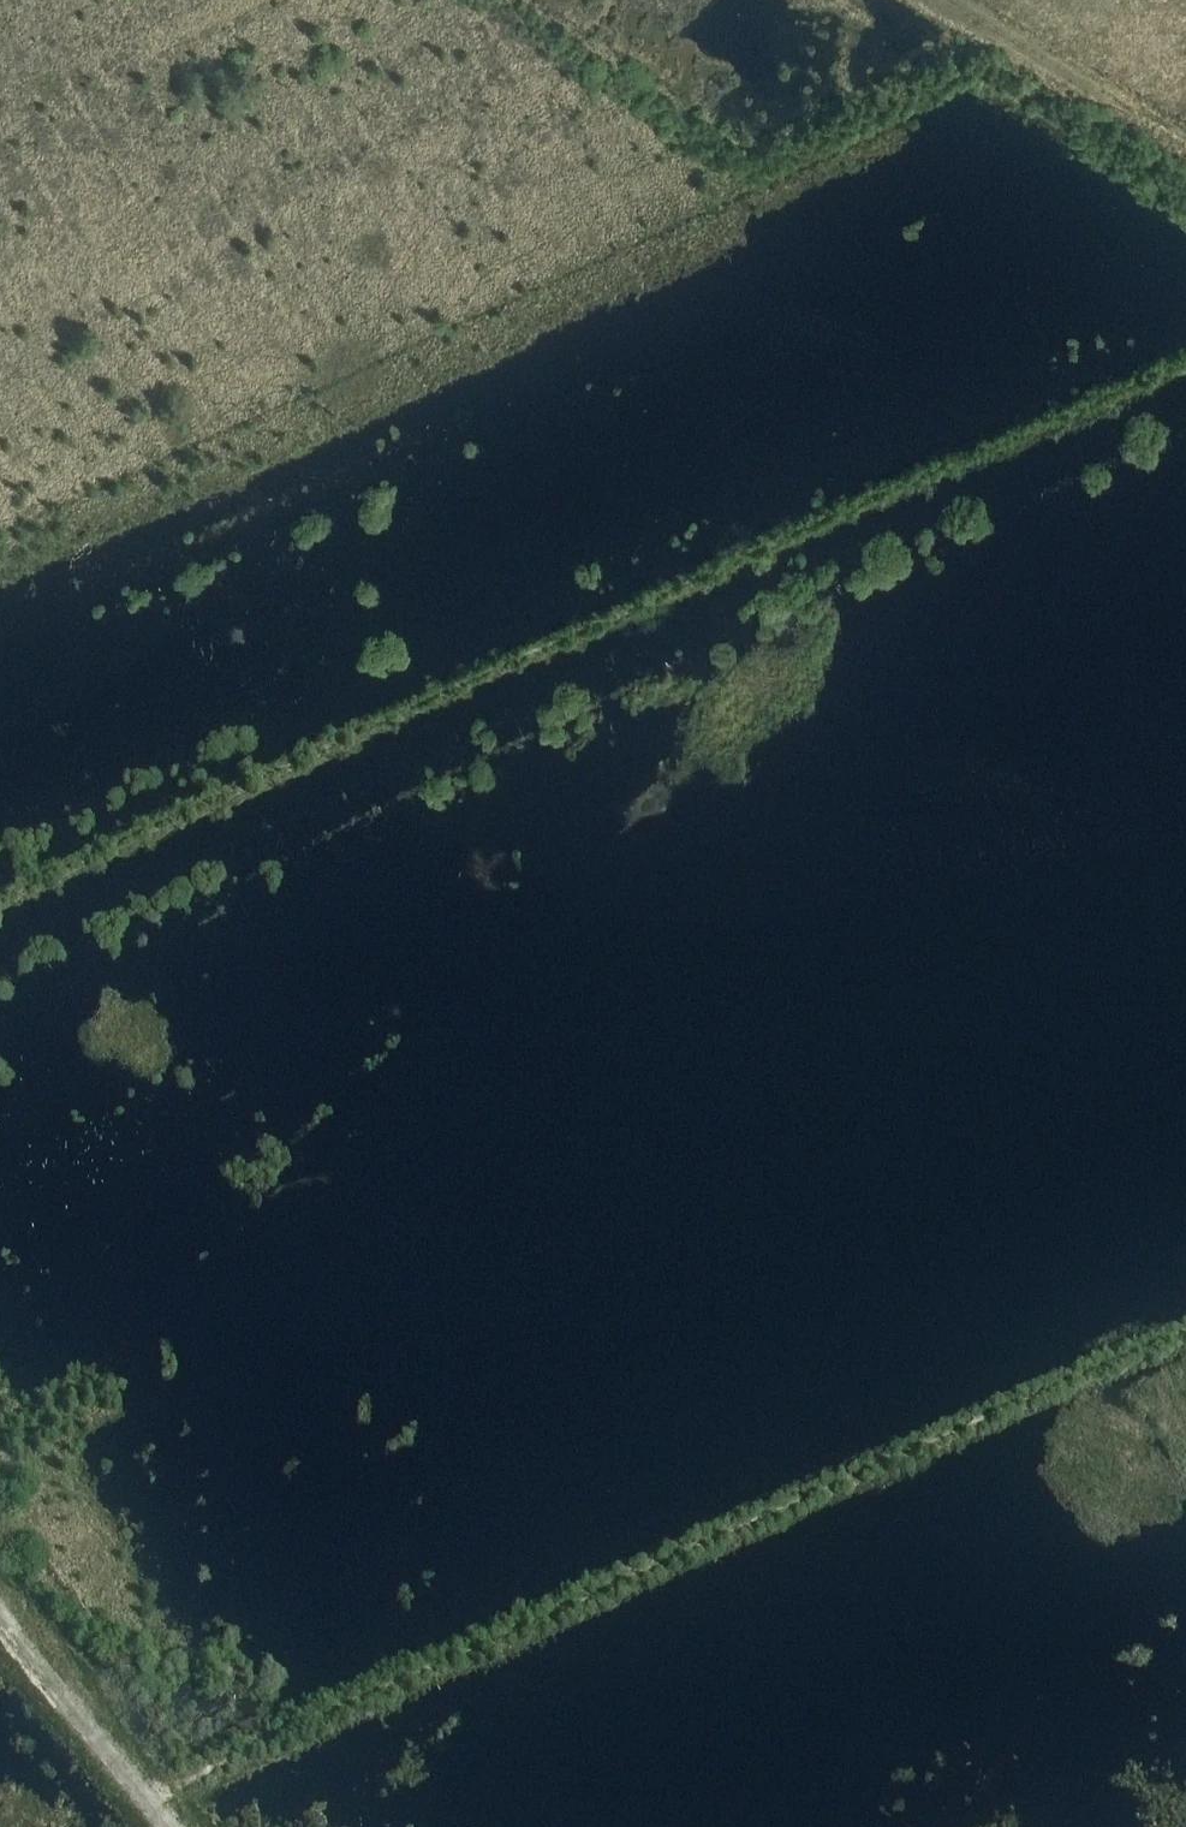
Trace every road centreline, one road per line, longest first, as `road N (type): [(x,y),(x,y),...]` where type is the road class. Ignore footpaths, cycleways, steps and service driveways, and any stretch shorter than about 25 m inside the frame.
road 1 (track): [(1185,143),(945,0)]
road 2 (track): [(169,1826),(0,1616)]

